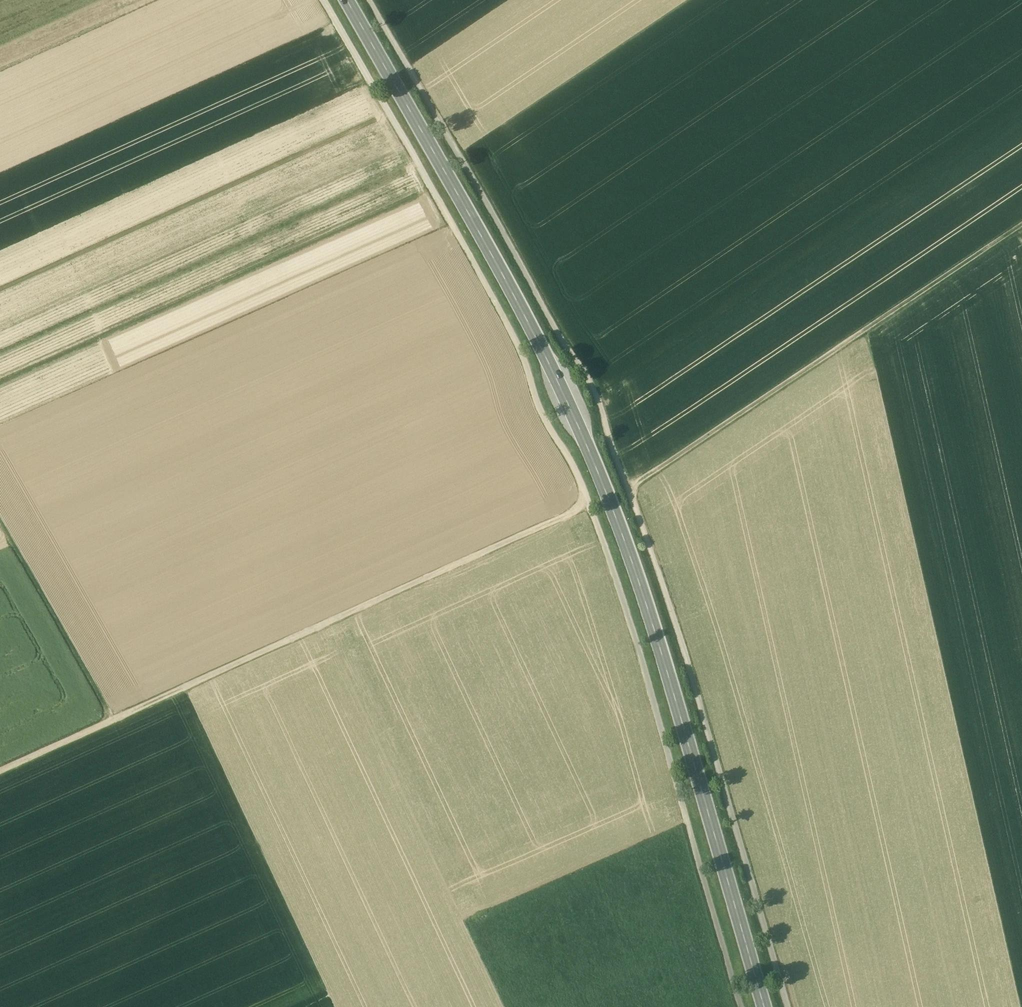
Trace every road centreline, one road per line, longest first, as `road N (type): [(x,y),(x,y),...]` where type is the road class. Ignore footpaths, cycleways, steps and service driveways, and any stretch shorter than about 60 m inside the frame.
road 1 (track): [(788,1006),(669,604),(598,399),(369,0)]
road 2 (secondary): [(346,0),(460,192),(592,456),(672,685),(765,1006)]
road 3 (track): [(326,0),(524,358),(541,412),(580,474),(741,1006)]
road 4 (track): [(0,772),(589,505)]
road 5 (track): [(629,490),(1021,225)]
road 6 (track): [(0,521),(114,720)]

